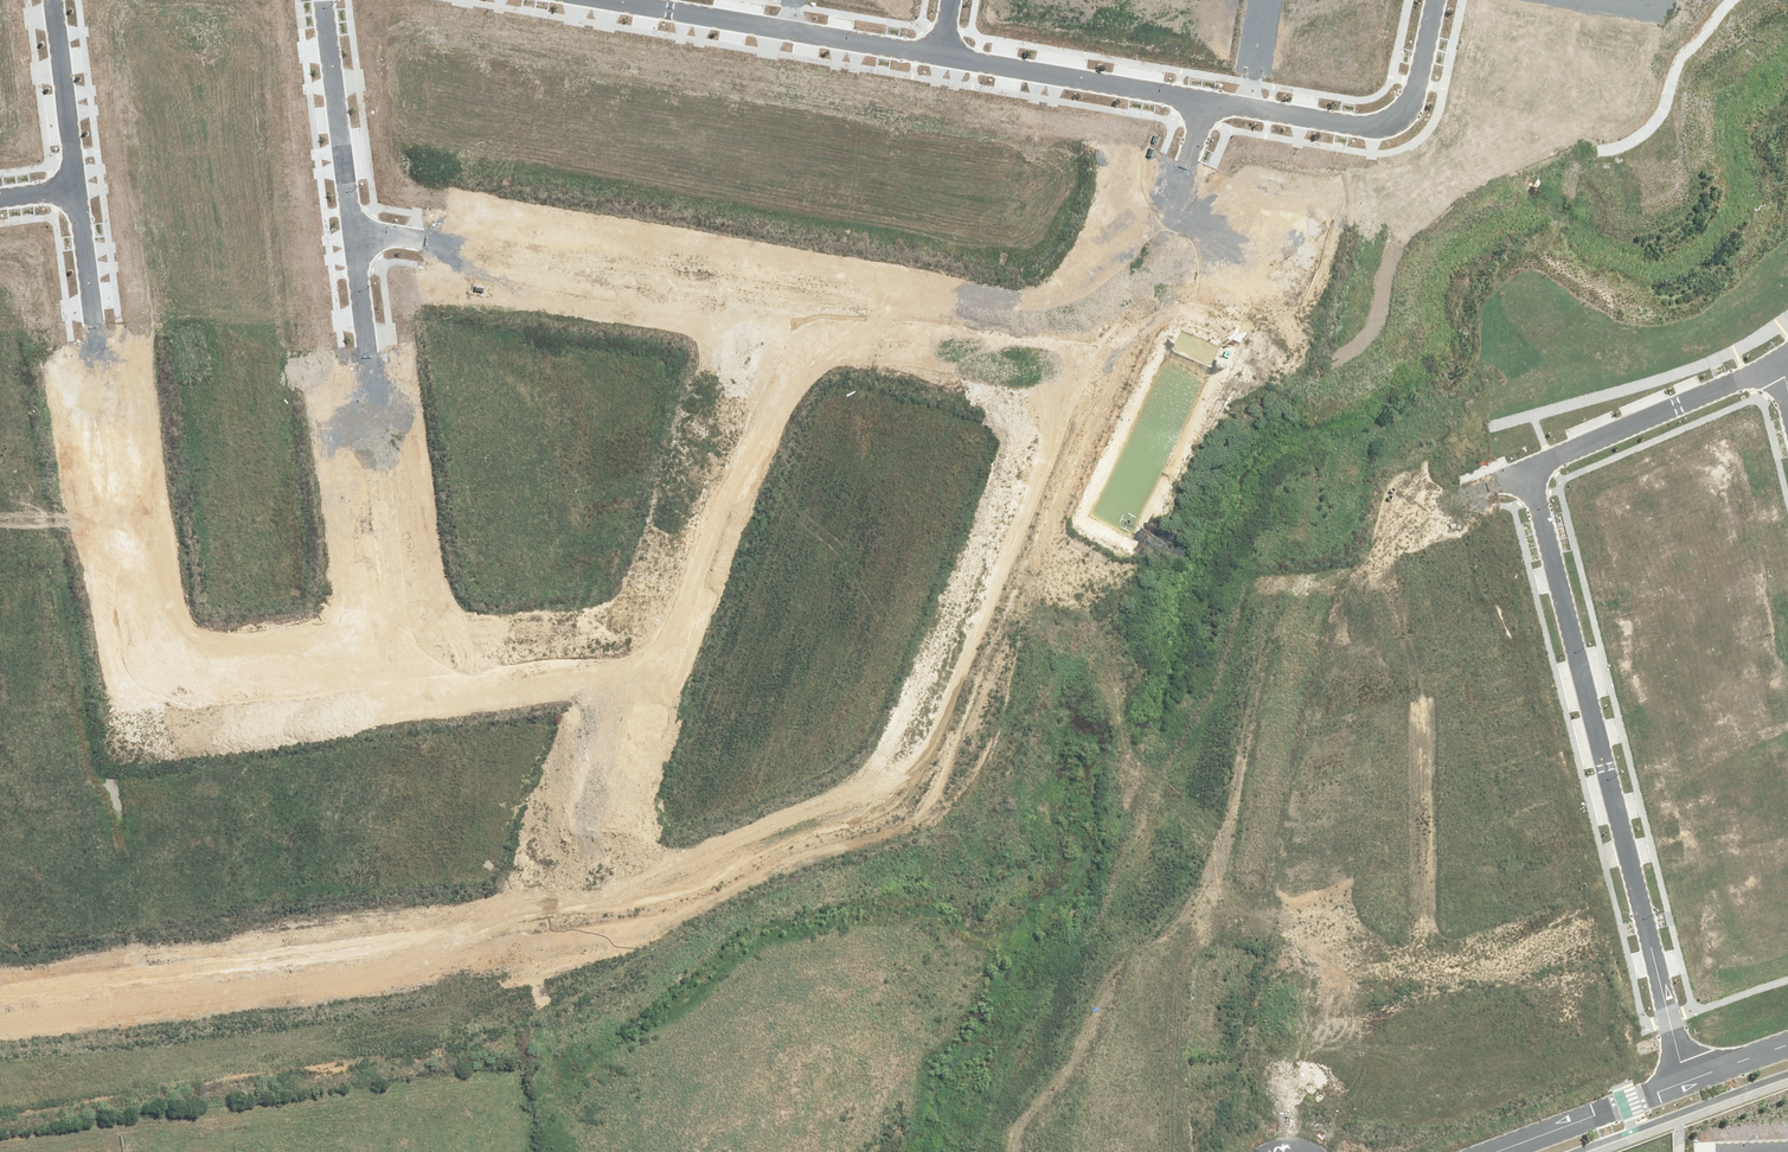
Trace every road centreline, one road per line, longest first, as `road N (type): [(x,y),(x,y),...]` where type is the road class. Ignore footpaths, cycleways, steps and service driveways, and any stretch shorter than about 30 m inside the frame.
road 1 (unknown): [(0,986),(537,910),(787,286)]
road 2 (unknown): [(537,910),(696,874),(779,843),(880,795),(905,771),(1211,103)]
road 3 (unknown): [(92,324),(131,635),(158,684),(177,695),(646,639)]
road 4 (unknown): [(1530,470),(1415,508),(1385,532),(1367,568),(1258,1051),(1274,1151)]
road 5 (unknown): [(420,232),(1105,341)]
road 6 (residential): [(1558,589),(1470,632),(1462,644),(1475,889),(1483,913),(1511,924),(1636,891)]
road 7 (unknown): [(357,306),(396,673)]
road 8 (residential): [(1767,859),(1684,540)]
road 9 (residential): [(1636,891),(1558,589)]
road 10 (residential): [(1247,107),(942,56)]
road 11 (residential): [(1437,0),(1412,103),(1385,125),(1247,107)]
road 12 (unknown): [(696,874),(725,1151)]
road 13 (residential): [(1780,361),(1530,470)]
road 14 (residential): [(325,0),(348,220)]
road 15 (residential): [(1687,1082),(1490,1151)]
road 16 (residential): [(1687,1082),(1636,891)]
road 17 (residential): [(52,0),(73,191)]
road 18 (residential): [(795,31),(611,0)]
road 19 (residential): [(942,56),(795,31)]
road 20 (residential): [(1558,589),(1684,540)]
road 21 (residential): [(1636,891),(1767,859)]
road 22 (residential): [(73,191),(92,324)]
road 23 (residential): [(1558,589),(1530,470)]

